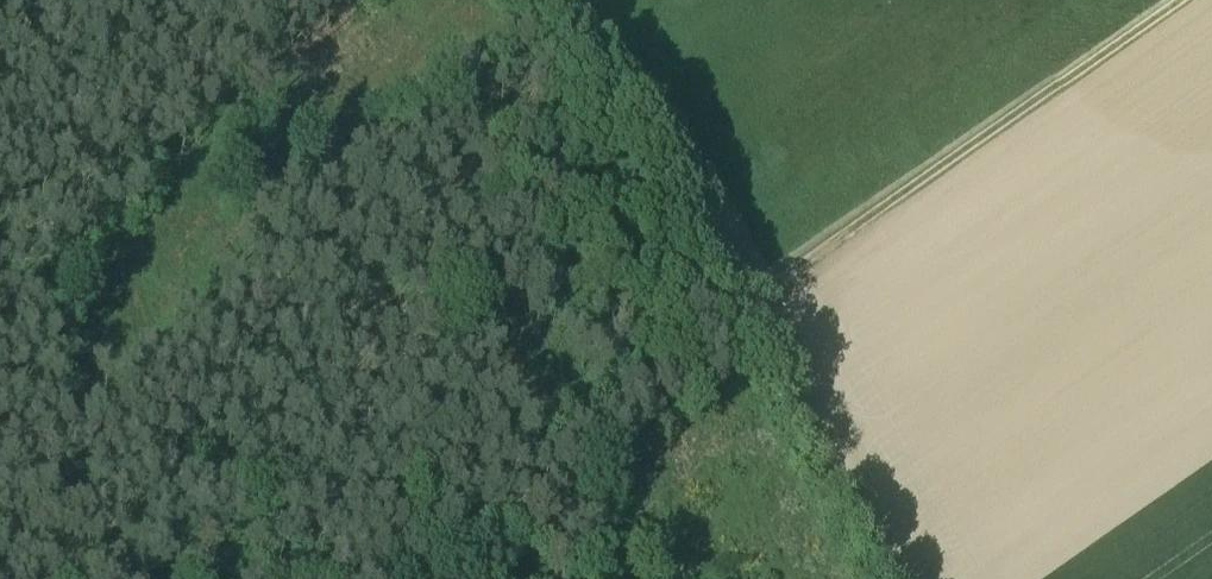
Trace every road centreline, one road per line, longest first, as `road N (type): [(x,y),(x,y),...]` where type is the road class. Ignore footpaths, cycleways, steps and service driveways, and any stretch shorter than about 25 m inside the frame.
road 1 (track): [(739,311),(1188,0)]
road 2 (track): [(435,578),(739,311)]
road 3 (track): [(739,311),(627,109),(517,0)]
road 4 (track): [(887,578),(739,311)]

